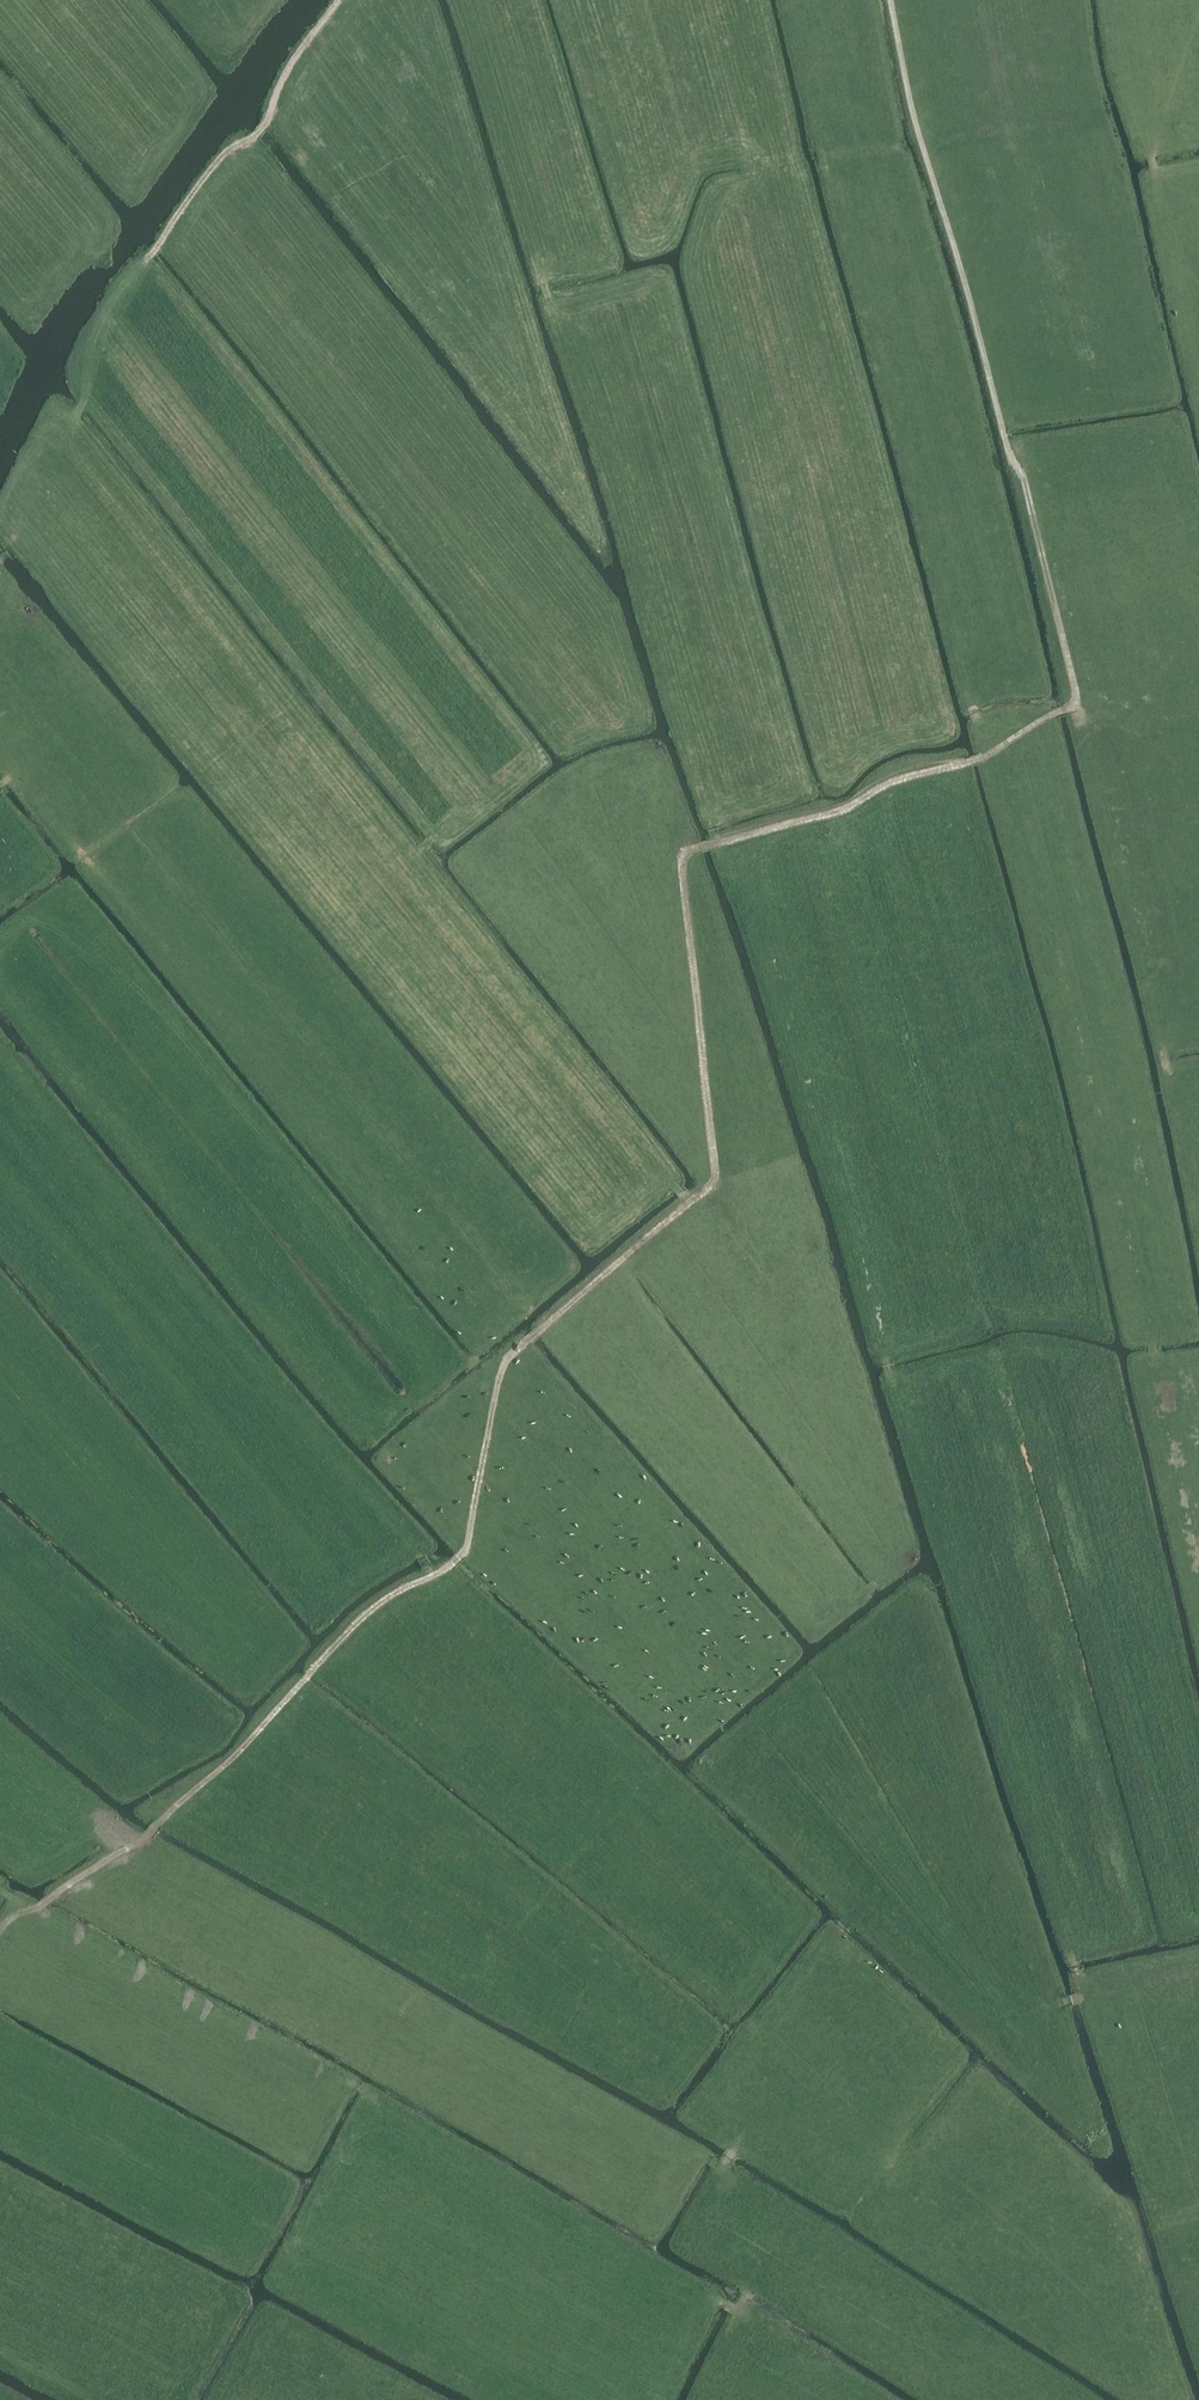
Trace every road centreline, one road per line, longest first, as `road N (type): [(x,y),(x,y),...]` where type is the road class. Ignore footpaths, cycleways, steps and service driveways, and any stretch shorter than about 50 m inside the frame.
road 1 (track): [(691,1203),(507,1360),(461,1557),(354,1625),(234,1756),(149,1835),(9,1921),(0,1935)]
road 2 (track): [(1077,701),(979,759),(890,782),(843,810),(684,856),(716,1183),(691,1203),(679,1189)]
road 3 (track): [(892,0),(924,154),(1010,460),(1023,479),(1077,701)]
road 4 (track): [(145,264),(228,150),(268,127),(292,61),(337,0)]
road 5 (track): [(1053,2003),(1198,1973)]

